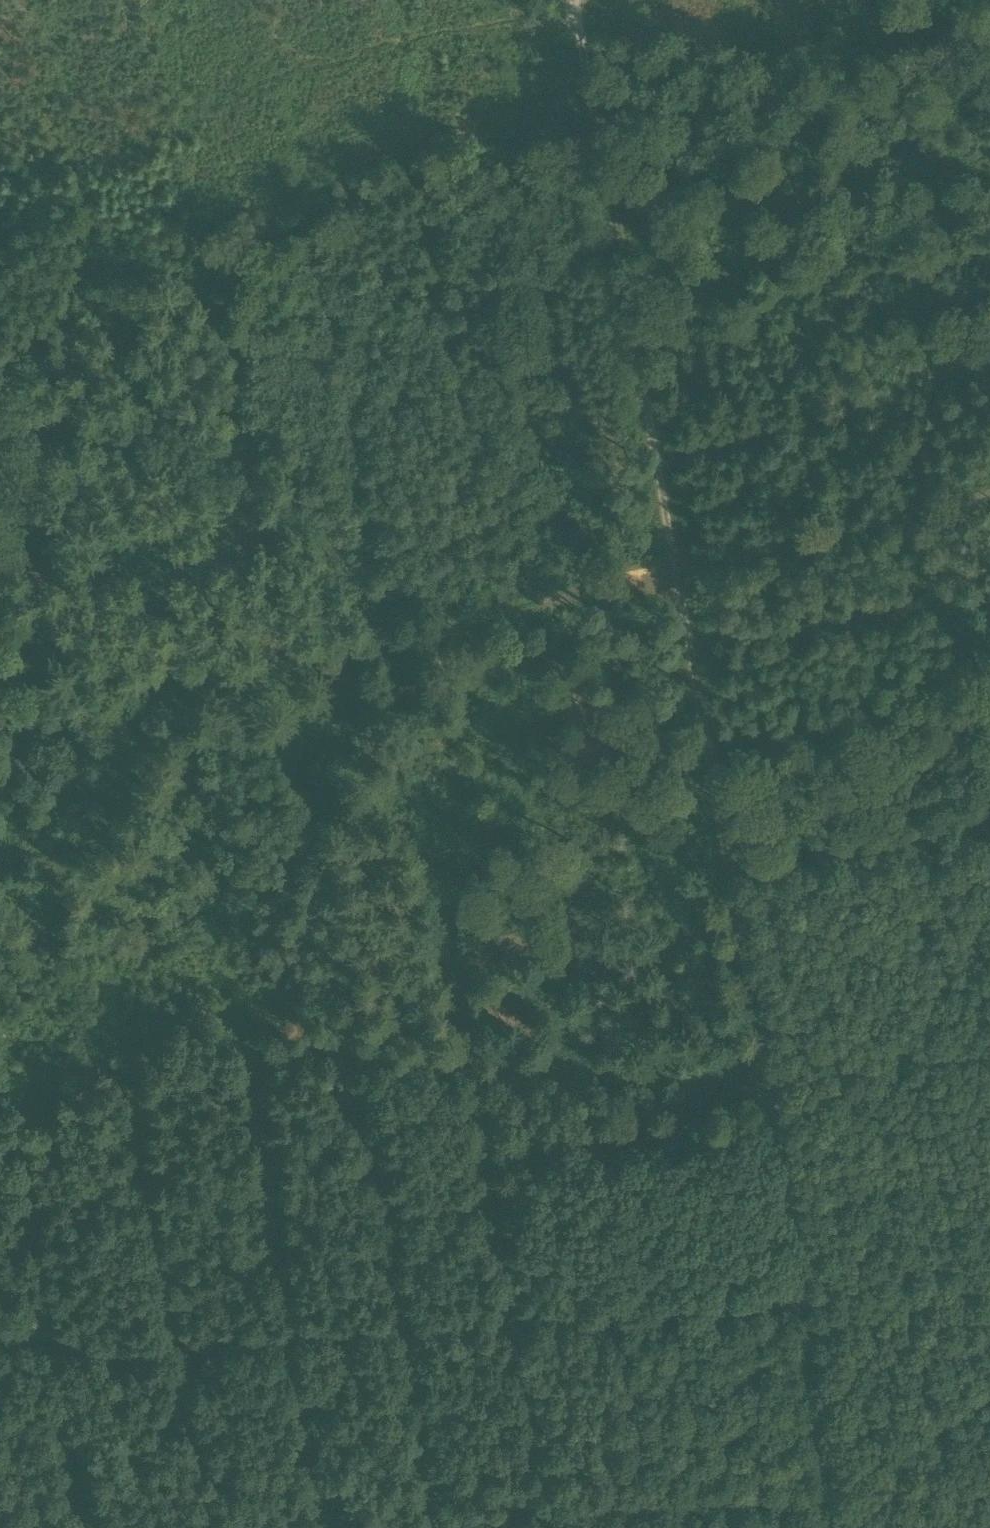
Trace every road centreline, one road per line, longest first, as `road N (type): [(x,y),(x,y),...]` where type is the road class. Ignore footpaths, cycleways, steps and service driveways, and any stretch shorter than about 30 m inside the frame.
road 1 (track): [(831,1527),(561,0)]

